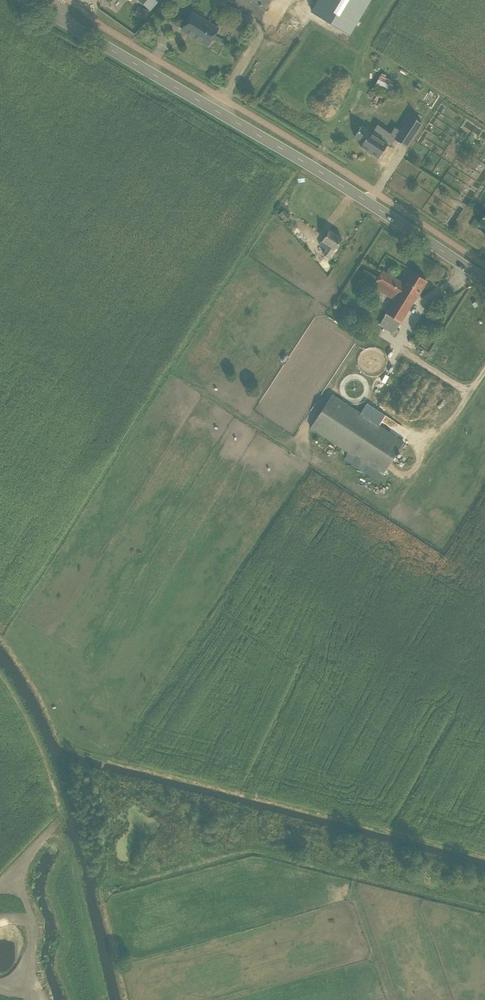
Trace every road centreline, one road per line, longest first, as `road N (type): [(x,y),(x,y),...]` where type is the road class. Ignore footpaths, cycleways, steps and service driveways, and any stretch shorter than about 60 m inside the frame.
road 1 (tertiary): [(484,280),(50,12)]

